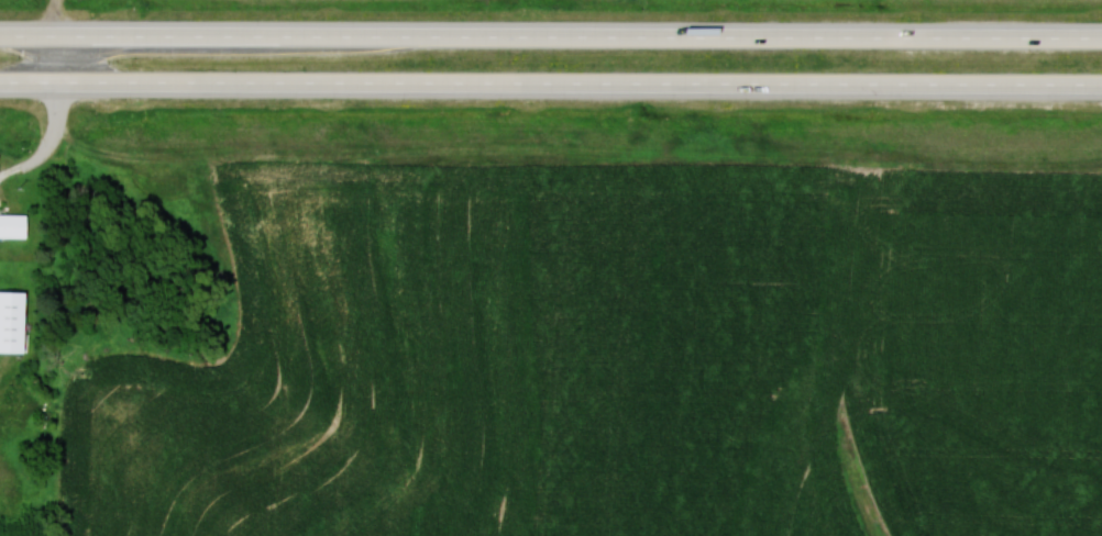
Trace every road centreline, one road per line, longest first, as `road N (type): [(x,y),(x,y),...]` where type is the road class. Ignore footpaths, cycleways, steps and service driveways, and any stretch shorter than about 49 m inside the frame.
road 1 (trunk): [(0,89),(1101,93)]
road 2 (trunk): [(1101,38),(0,39)]

